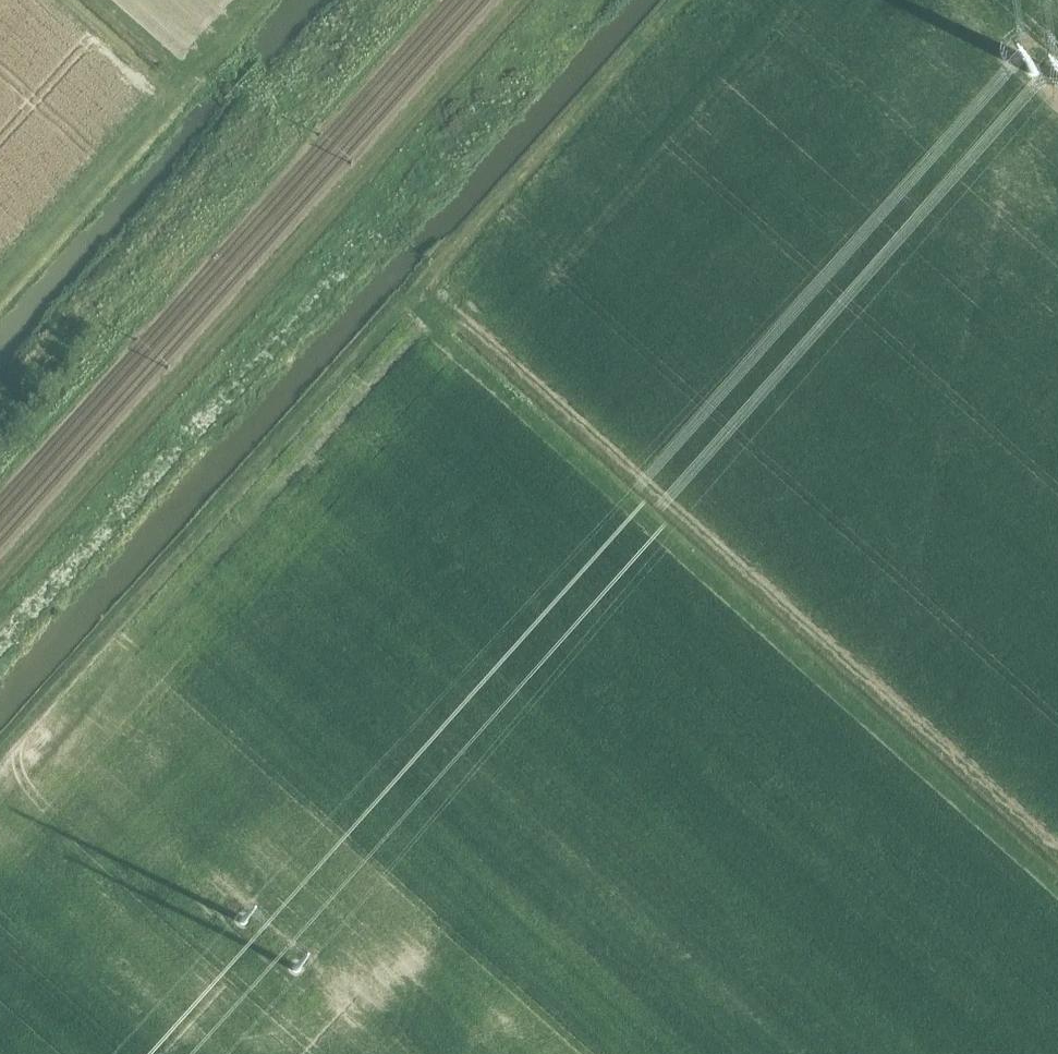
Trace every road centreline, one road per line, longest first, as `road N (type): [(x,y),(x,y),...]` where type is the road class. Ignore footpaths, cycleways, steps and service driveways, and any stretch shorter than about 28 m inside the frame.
road 1 (track): [(0,588),(525,0)]
road 2 (track): [(0,462),(415,0)]

